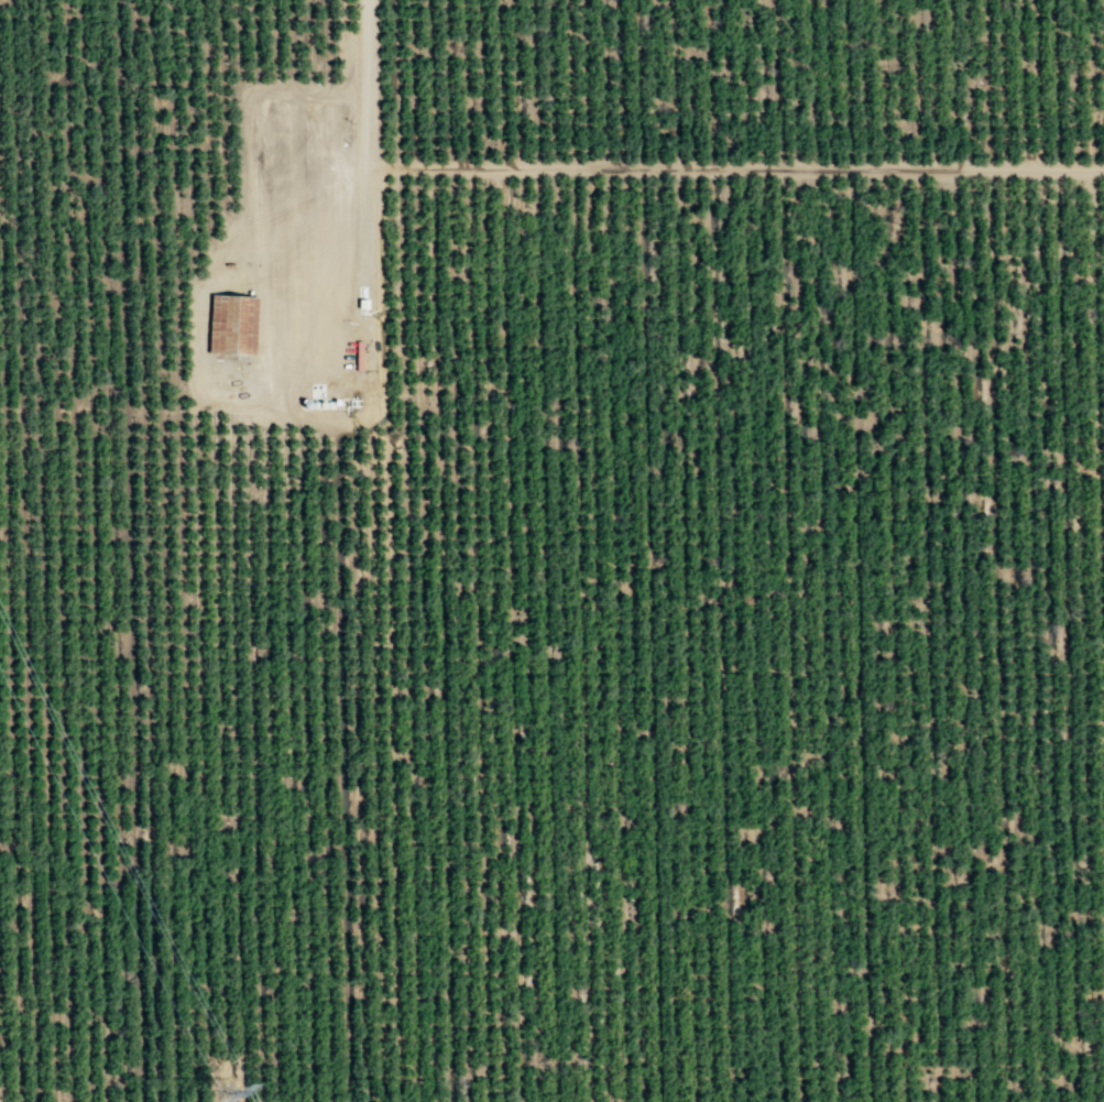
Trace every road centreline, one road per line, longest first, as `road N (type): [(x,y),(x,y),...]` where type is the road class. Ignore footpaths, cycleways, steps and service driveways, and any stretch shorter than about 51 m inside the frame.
road 1 (track): [(365,166),(1103,169)]

